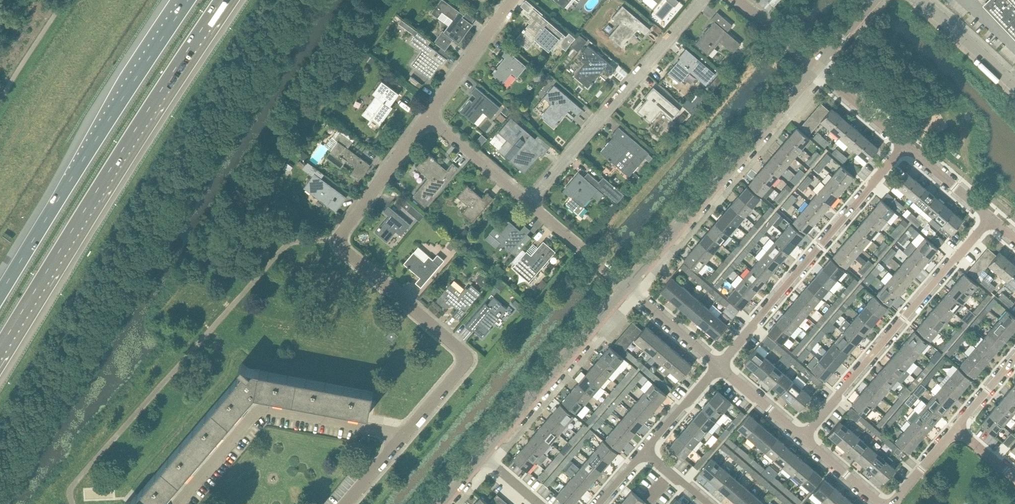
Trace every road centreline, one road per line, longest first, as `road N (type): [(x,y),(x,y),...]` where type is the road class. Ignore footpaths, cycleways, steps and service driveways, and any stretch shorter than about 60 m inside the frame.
road 1 (motorway): [(0,346),(223,0)]
road 2 (motorway): [(189,0),(0,293)]
road 3 (residential): [(428,118),(341,241),(463,360)]
road 4 (residential): [(802,439),(993,217)]
road 5 (tertiary): [(626,288),(816,66)]
road 6 (residential): [(718,366),(908,144)]
road 7 (residential): [(525,204),(703,0)]
road 8 (residential): [(178,503),(262,411),(405,435)]
road 9 (tertiary): [(480,457),(626,288)]
road 10 (residential): [(513,0),(428,118)]
road 11 (residential): [(626,288),(525,204)]
road 12 (residential): [(525,204),(428,118)]
road 13 (unclassified): [(1014,82),(922,0)]
road 14 (residential): [(718,366),(626,288)]
road 15 (residential): [(908,144),(816,66)]

